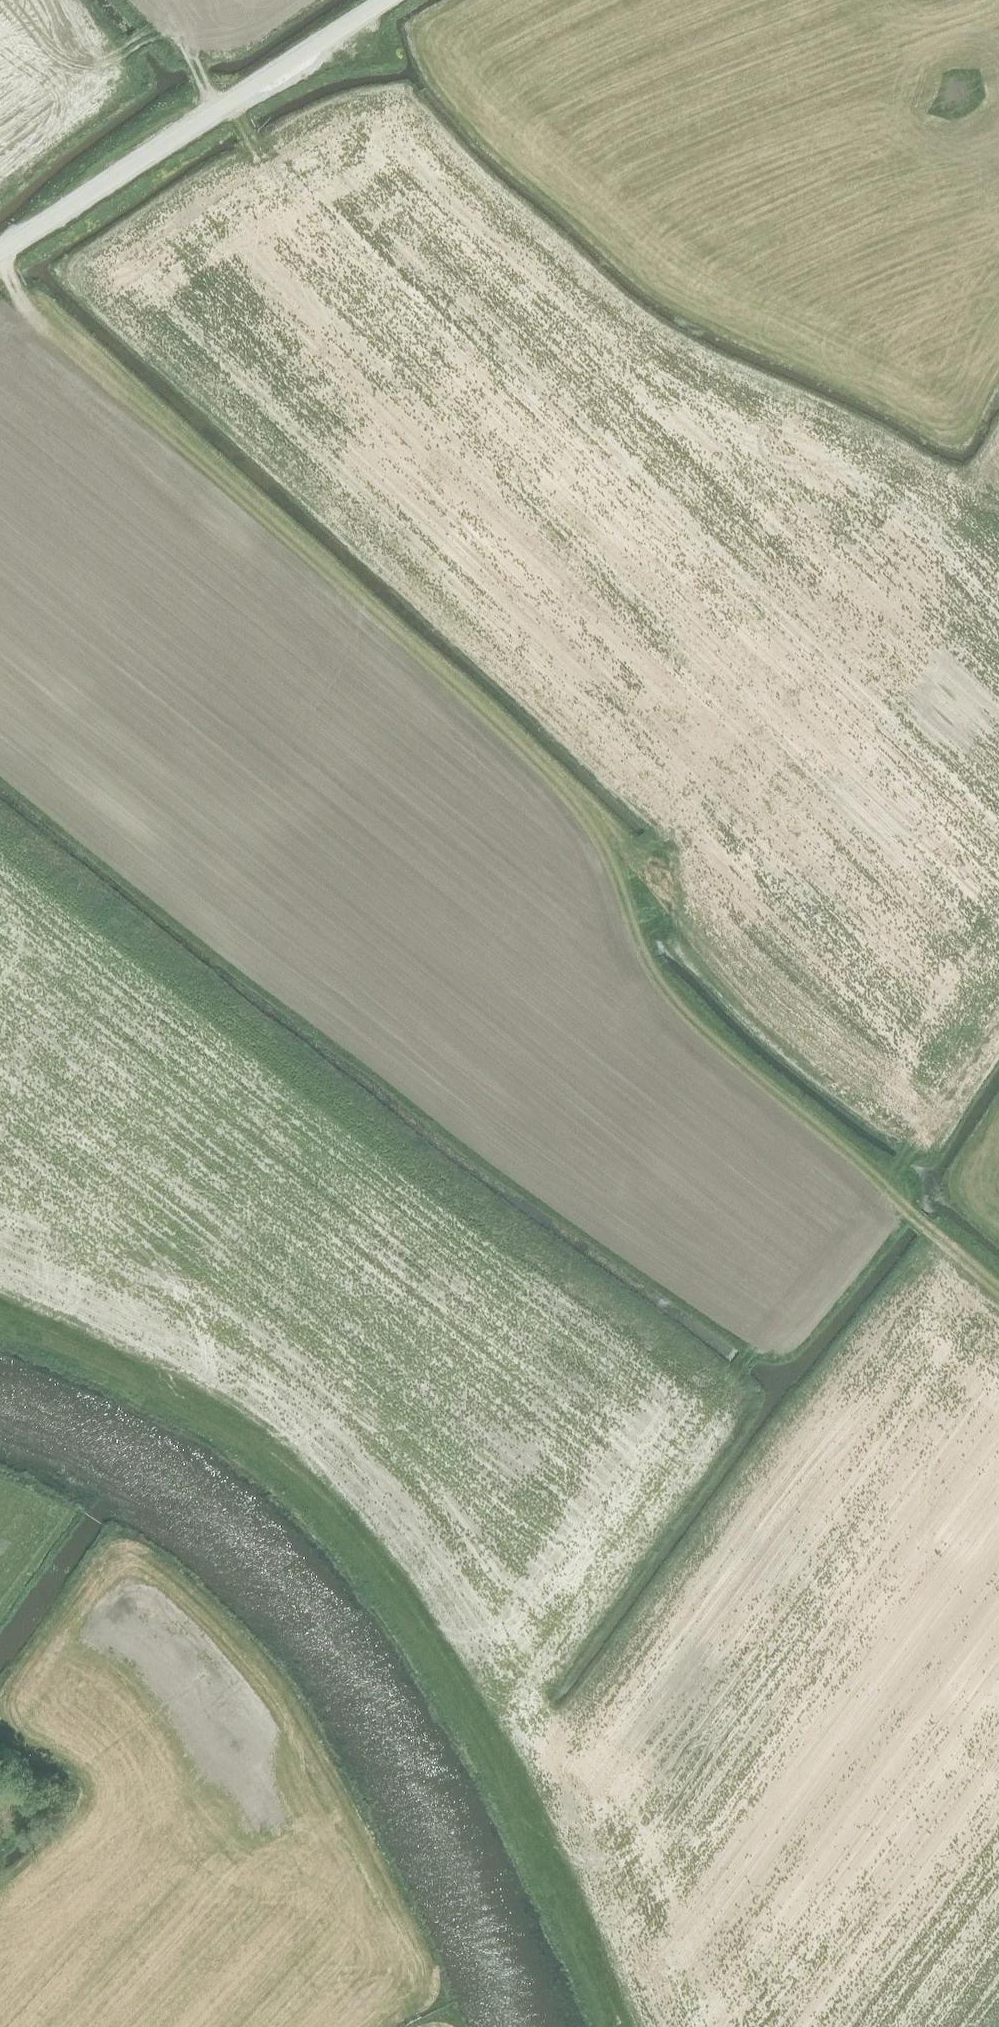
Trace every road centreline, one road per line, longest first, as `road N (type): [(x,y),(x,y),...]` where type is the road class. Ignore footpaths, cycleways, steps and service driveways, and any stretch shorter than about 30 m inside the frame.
road 1 (track): [(4,245),(28,309),(555,799),(598,871),(645,986),(998,1280)]
road 2 (unclassified): [(0,248),(389,0)]

